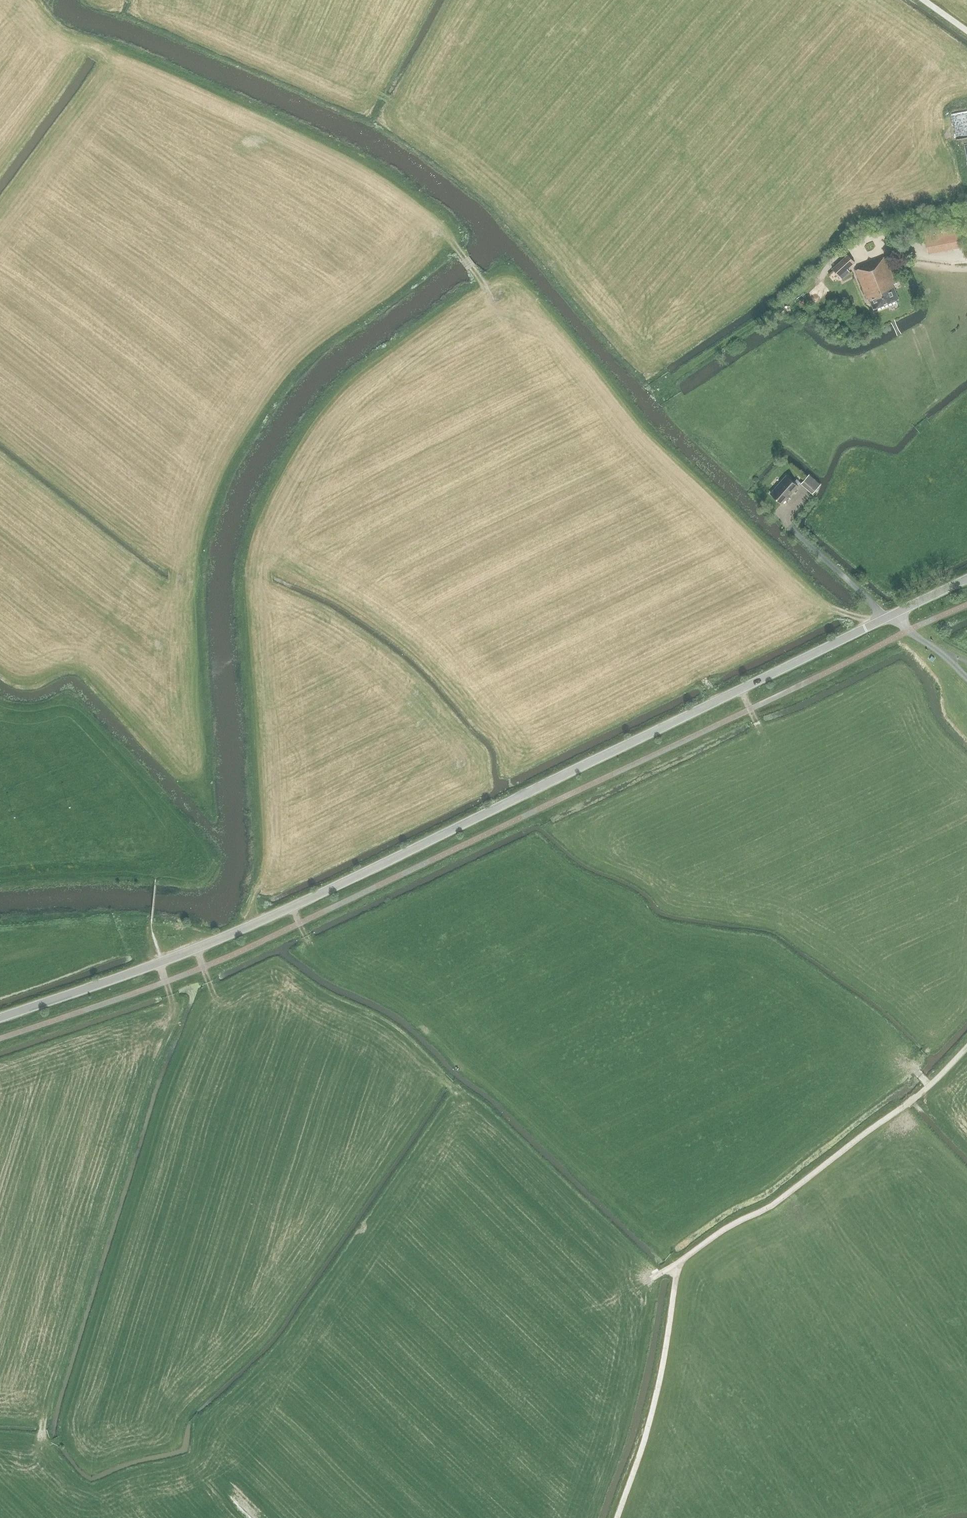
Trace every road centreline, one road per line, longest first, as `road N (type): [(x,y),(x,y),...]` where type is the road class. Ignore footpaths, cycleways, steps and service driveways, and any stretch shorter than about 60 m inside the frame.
road 1 (tertiary): [(0,1018),(292,907),(966,579)]
road 2 (track): [(966,1048),(923,1092),(777,1204),(657,1276)]
road 3 (track): [(678,1263),(660,1384),(617,1517)]
road 4 (track): [(668,380),(858,247)]

